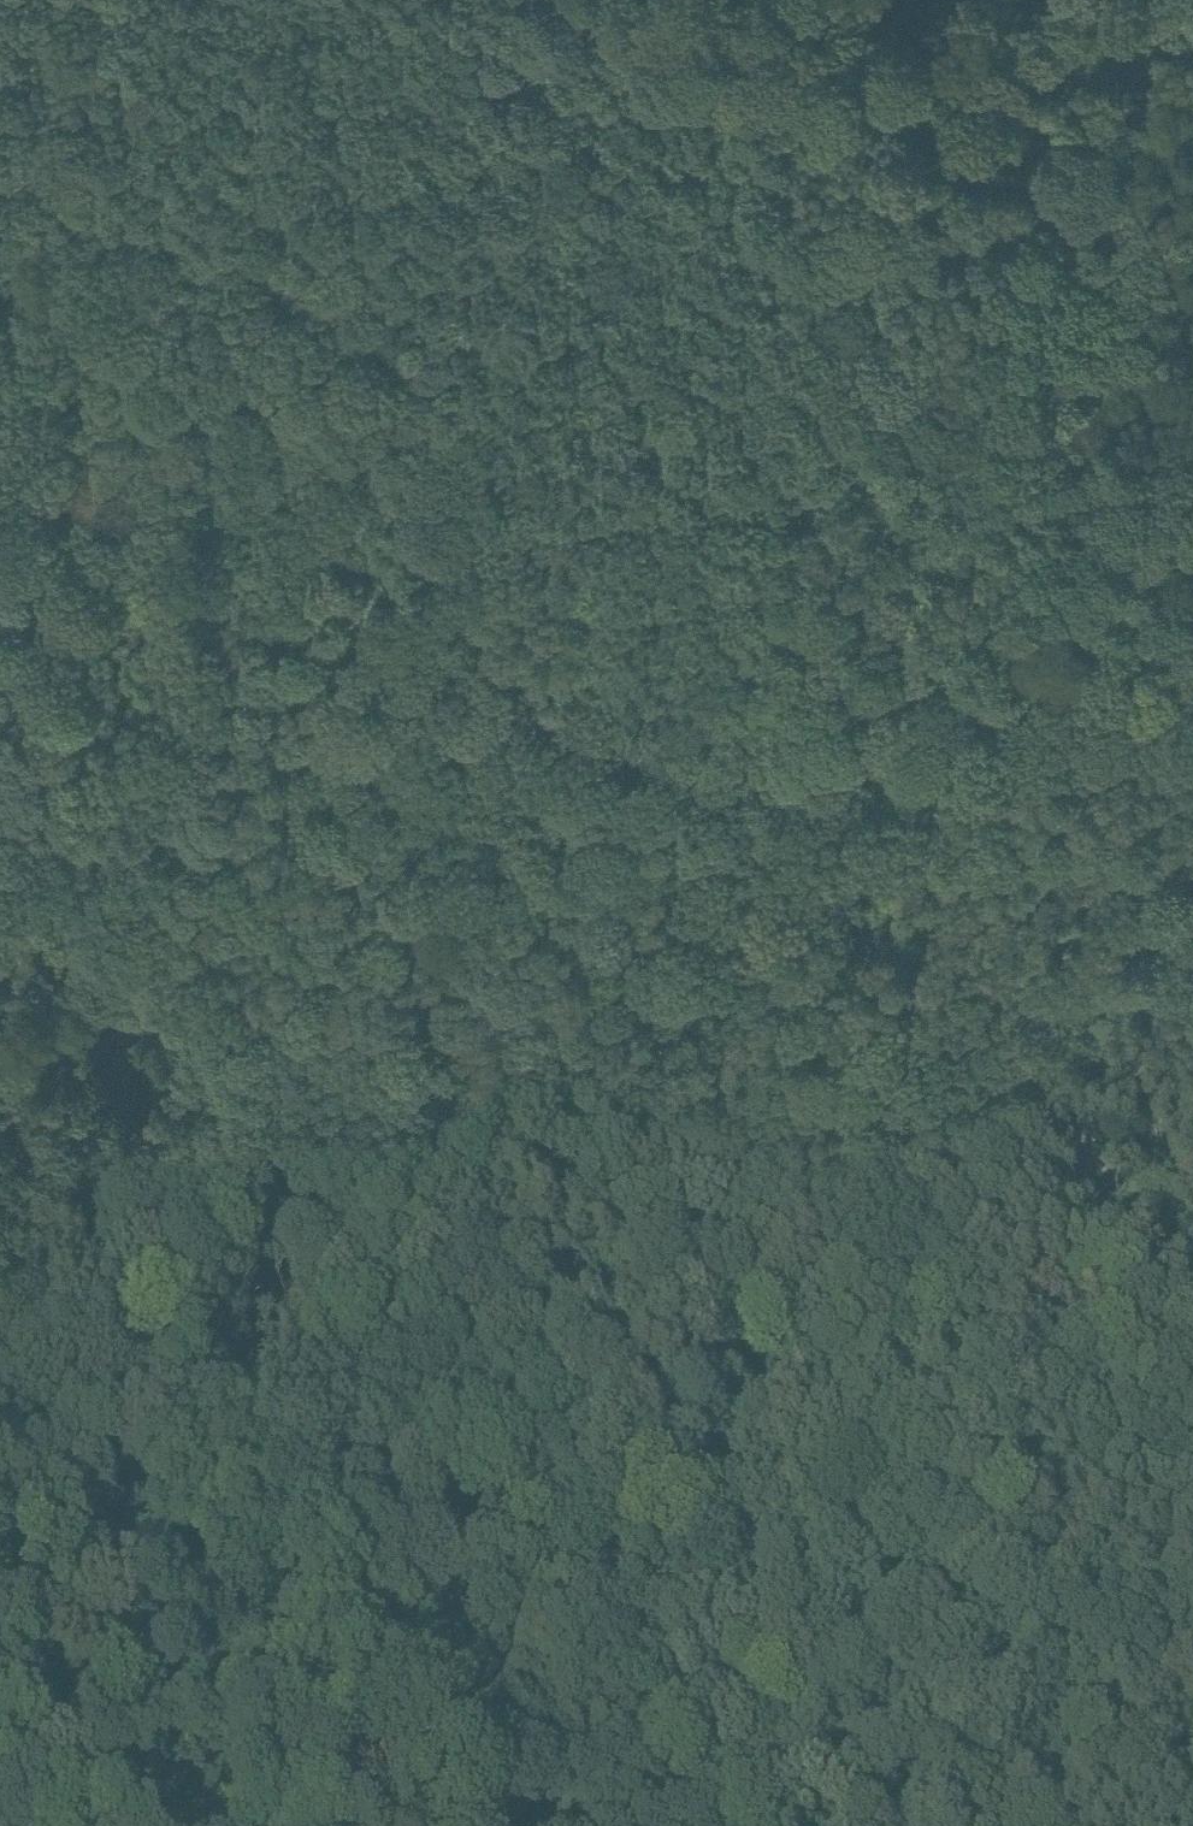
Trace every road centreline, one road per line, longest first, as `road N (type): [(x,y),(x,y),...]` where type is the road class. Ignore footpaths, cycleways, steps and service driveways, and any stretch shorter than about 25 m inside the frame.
road 1 (track): [(877,1756),(892,1690),(870,1551),(799,1375),(752,1096),(750,966),(809,540),(842,486),(914,431),(973,406),(1010,404),(1057,418),(1140,467),(1192,473)]
road 2 (track): [(1064,1825),(1057,1777),(1040,1755),(1026,1753),(949,1805),(877,1804)]

